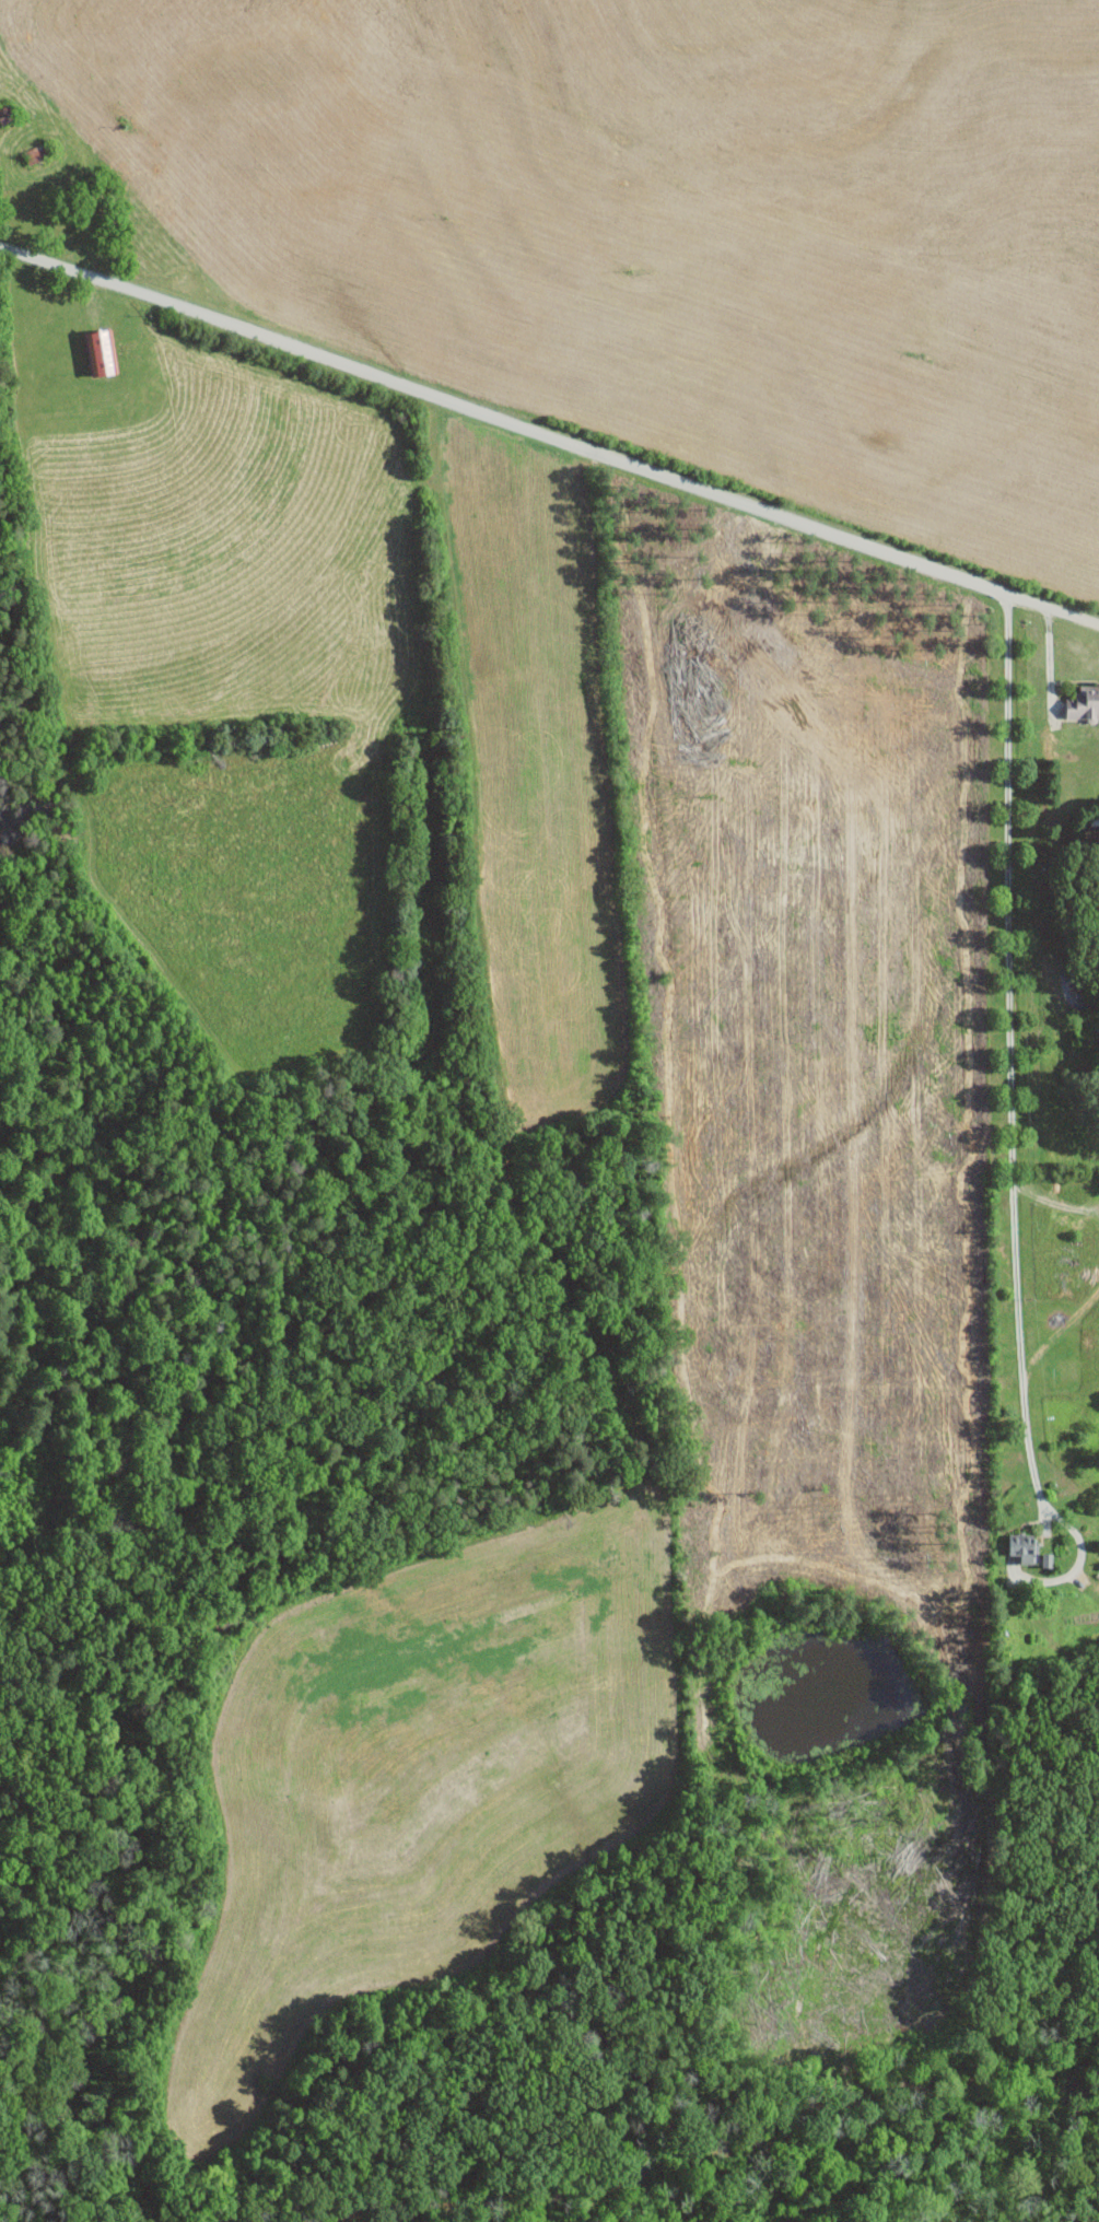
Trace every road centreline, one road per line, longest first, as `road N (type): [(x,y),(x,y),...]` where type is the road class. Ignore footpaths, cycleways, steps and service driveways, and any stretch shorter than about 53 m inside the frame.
road 1 (residential): [(1098,628),(0,247)]

